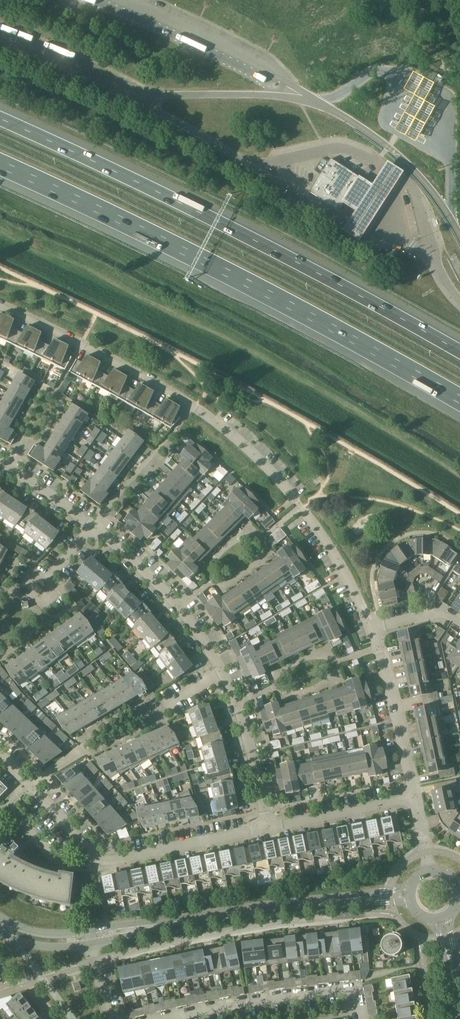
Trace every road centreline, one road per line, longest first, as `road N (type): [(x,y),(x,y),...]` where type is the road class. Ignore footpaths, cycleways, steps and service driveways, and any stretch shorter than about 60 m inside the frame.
road 1 (motorway): [(0,164),(337,329),(459,400)]
road 2 (motorway): [(459,352),(0,118)]
road 3 (residential): [(372,628),(316,528),(232,434),(135,370),(0,303)]
road 4 (tertiary): [(90,937),(407,894)]
road 5 (residential): [(270,827),(112,860),(99,857),(31,783)]
road 6 (residential): [(361,1018),(351,990),(337,990),(175,1018)]
road 7 (residential): [(224,674),(179,606),(96,529)]
road 8 (residential): [(415,797),(372,628)]
road 9 (residential): [(270,827),(224,674)]
road 10 (residential): [(415,797),(270,827)]
road 11 (residential): [(0,586),(48,620),(71,605),(52,575)]

